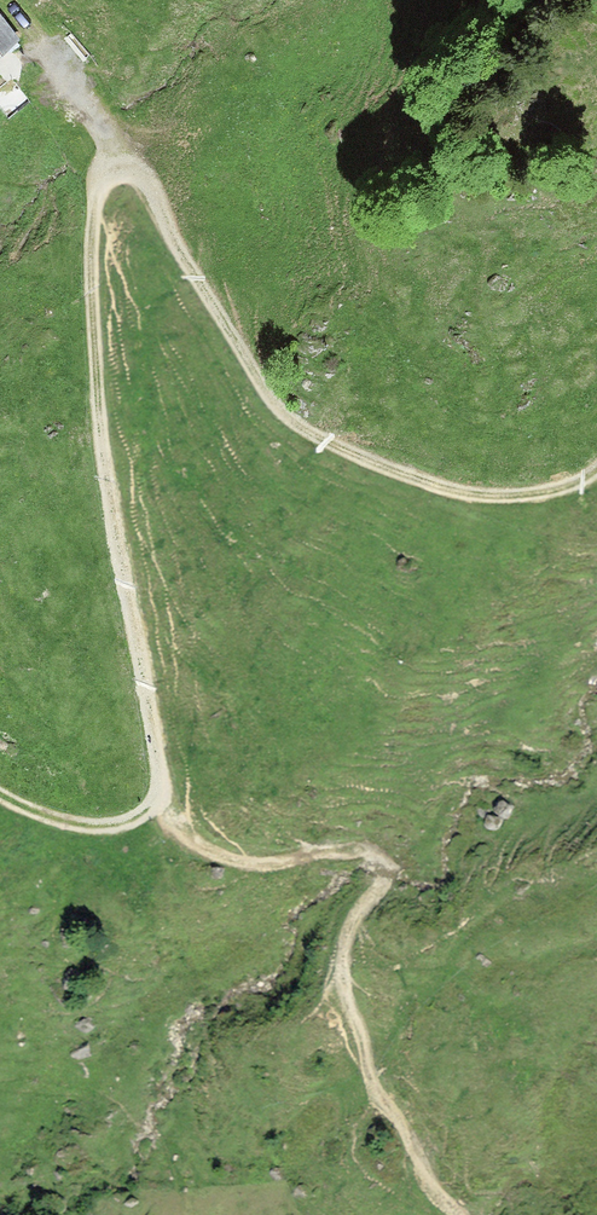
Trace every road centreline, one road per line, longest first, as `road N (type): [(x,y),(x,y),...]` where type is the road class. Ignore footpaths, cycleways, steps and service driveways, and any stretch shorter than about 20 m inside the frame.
road 1 (track): [(0,799),(72,825),(123,824),(149,810),(157,777),(91,275),(101,130)]
road 2 (track): [(48,51),(277,404),(314,446),(444,493),(525,502),(593,471)]
road 3 (track): [(460,1214),(438,1199),(379,1101),(337,982),(350,932),(387,865),(368,853),(229,860),(149,810)]

